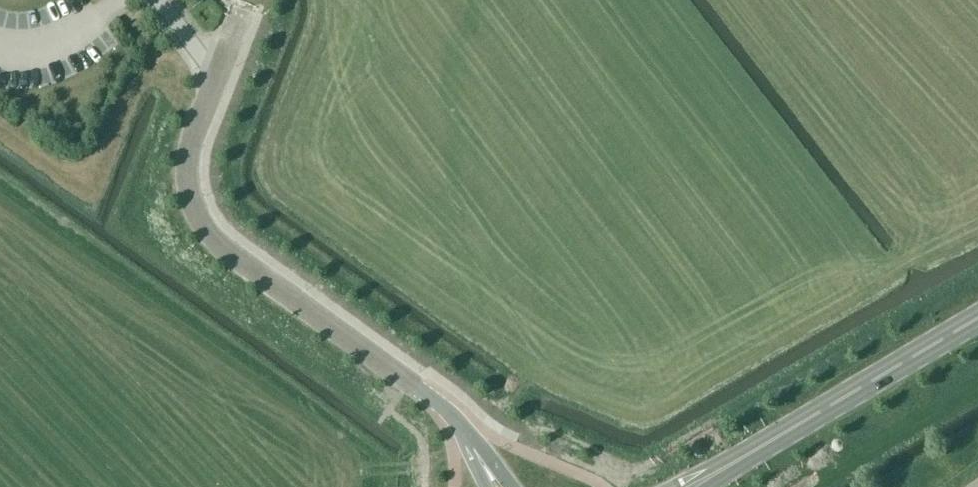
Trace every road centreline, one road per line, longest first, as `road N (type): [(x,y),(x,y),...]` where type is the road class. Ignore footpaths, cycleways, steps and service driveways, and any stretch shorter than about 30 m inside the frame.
road 1 (primary): [(721,469),(977,317)]

